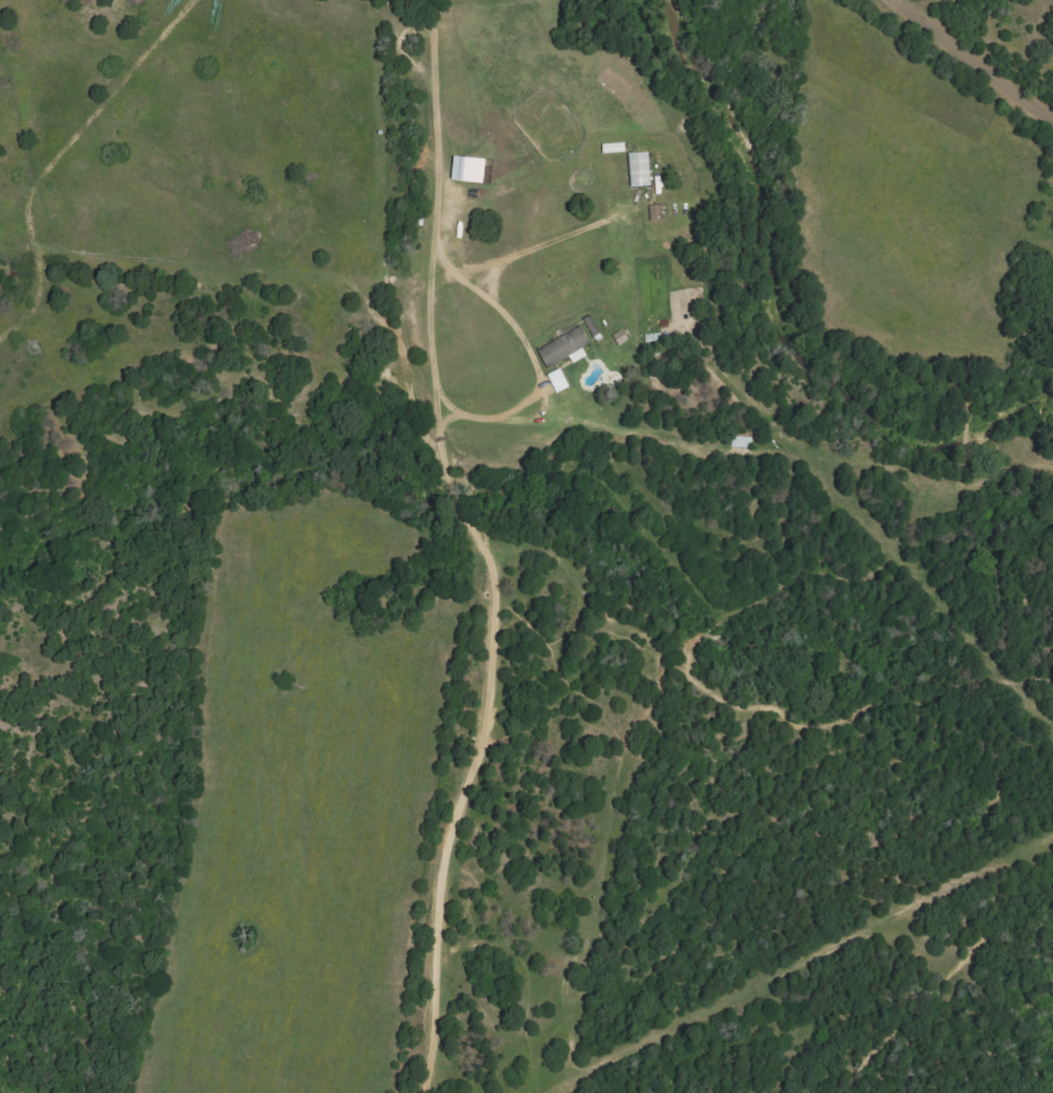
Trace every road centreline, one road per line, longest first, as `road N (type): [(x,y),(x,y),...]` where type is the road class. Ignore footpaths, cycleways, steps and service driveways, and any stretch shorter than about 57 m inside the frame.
road 1 (residential): [(420,1092),(501,522),(475,367),(419,186),(442,0)]
road 2 (residential): [(1052,112),(901,0)]

